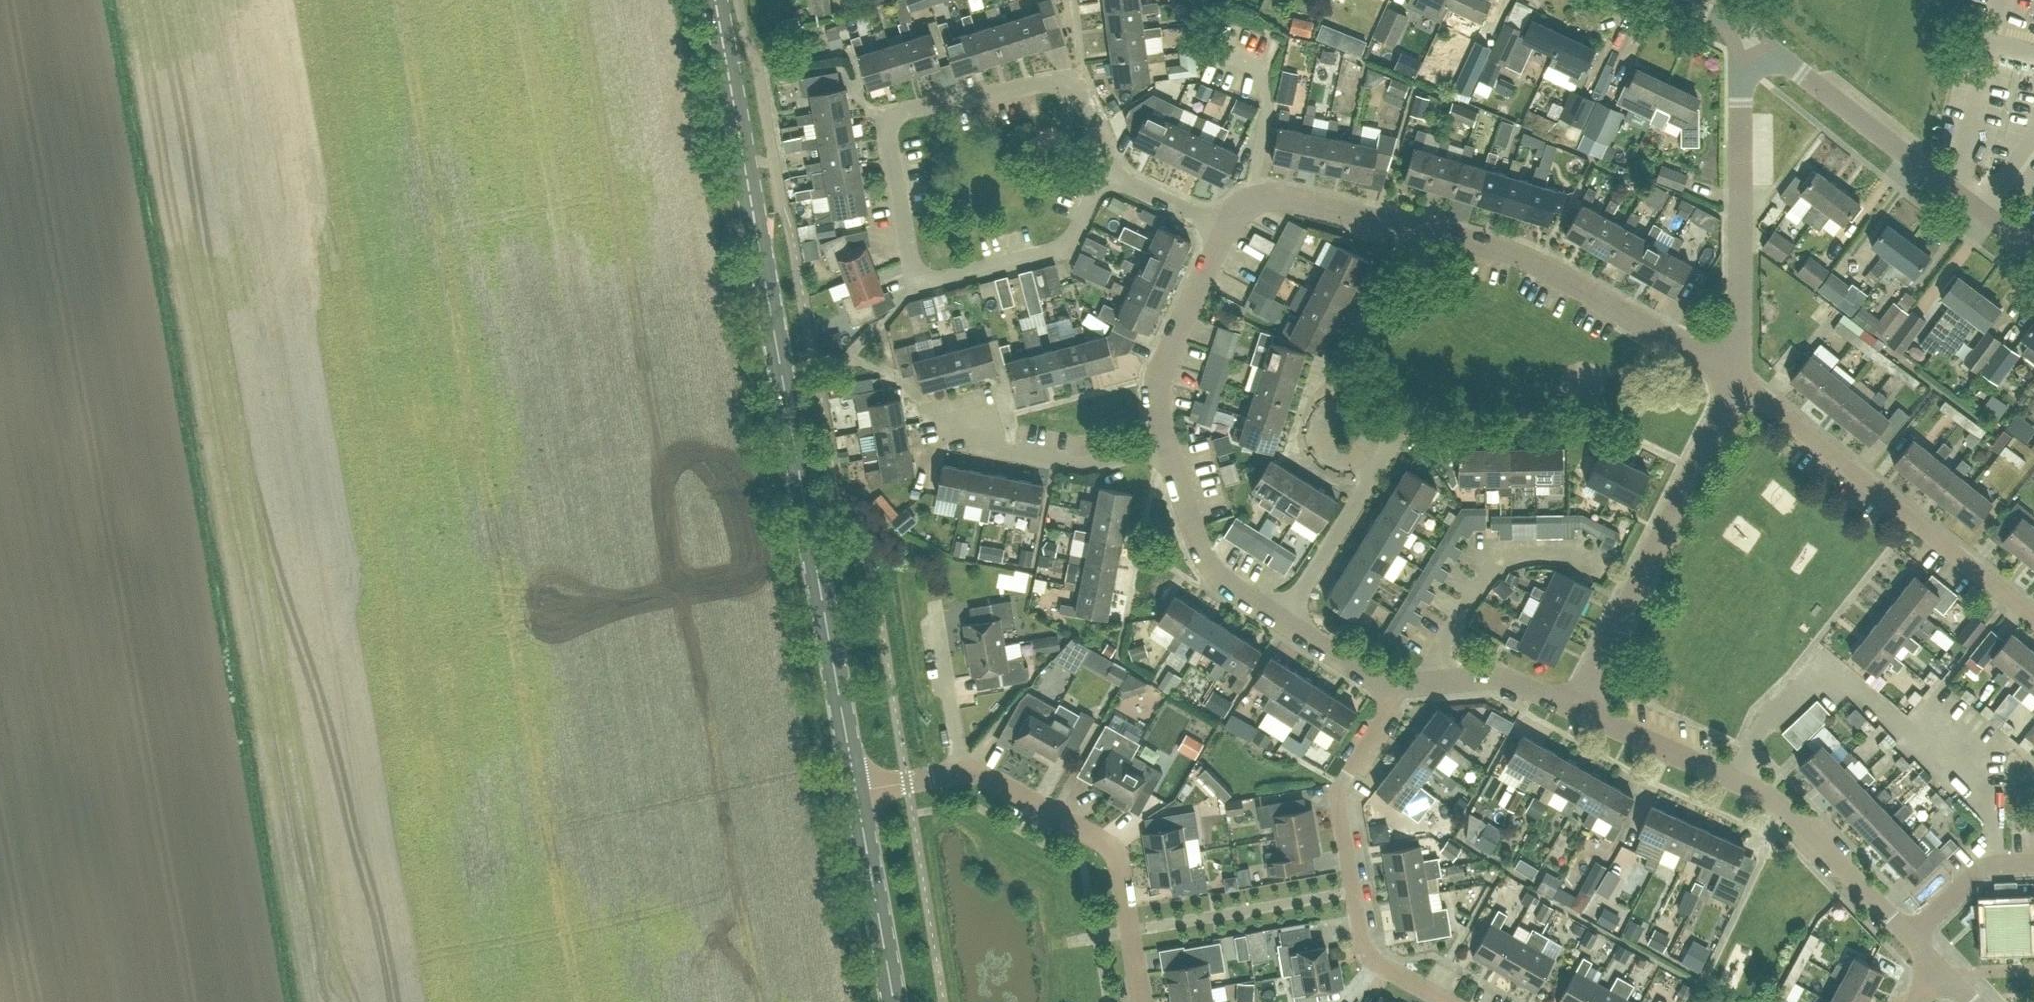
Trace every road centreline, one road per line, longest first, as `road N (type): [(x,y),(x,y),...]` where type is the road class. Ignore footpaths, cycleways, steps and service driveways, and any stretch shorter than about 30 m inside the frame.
road 1 (secondary): [(856,791),(715,0)]
road 2 (residential): [(1108,173),(1069,247),(933,281),(914,271),(885,115),(1051,82),(1077,91),(1084,104)]
road 3 (residential): [(1737,380),(1520,253),(1282,196),(1262,195),(1241,207),(1222,230)]
road 4 (residential): [(1910,939),(1785,808),(1576,706)]
road 5 (residential): [(2033,618),(1737,380)]
road 6 (residential): [(1448,1001),(1375,961),(1362,944),(1353,890),(1337,792),(1396,688)]
road 7 (residential): [(1576,706),(1737,380)]
road 8 (residential): [(1737,380),(1741,81),(1753,38)]
road 9 (residential): [(963,770),(987,777),(1119,855),(1142,1001)]
road 10 (residential): [(1982,209),(1753,38)]
road 11 (residential): [(1222,230),(1157,376),(1168,447)]
road 12 (residential): [(1168,447),(1087,464),(1014,453),(944,429)]
road 13 (residential): [(1168,447),(1212,571),(1285,620)]
road 14 (secondary): [(894,1001),(856,791)]
road 15 (residential): [(1285,620),(1378,463)]
road 16 (residential): [(963,770),(935,606)]
road 17 (residential): [(1910,939),(1970,877),(1994,864),(2033,862)]
road 18 (residential): [(1576,706),(1502,675),(1432,683)]
road 19 (residential): [(1369,439),(1357,410),(1336,409),(1323,420),(1329,451),(1361,451)]
road 20 (residential): [(1285,620),(1396,688)]
road 21 (residential): [(1222,230),(1108,173)]

